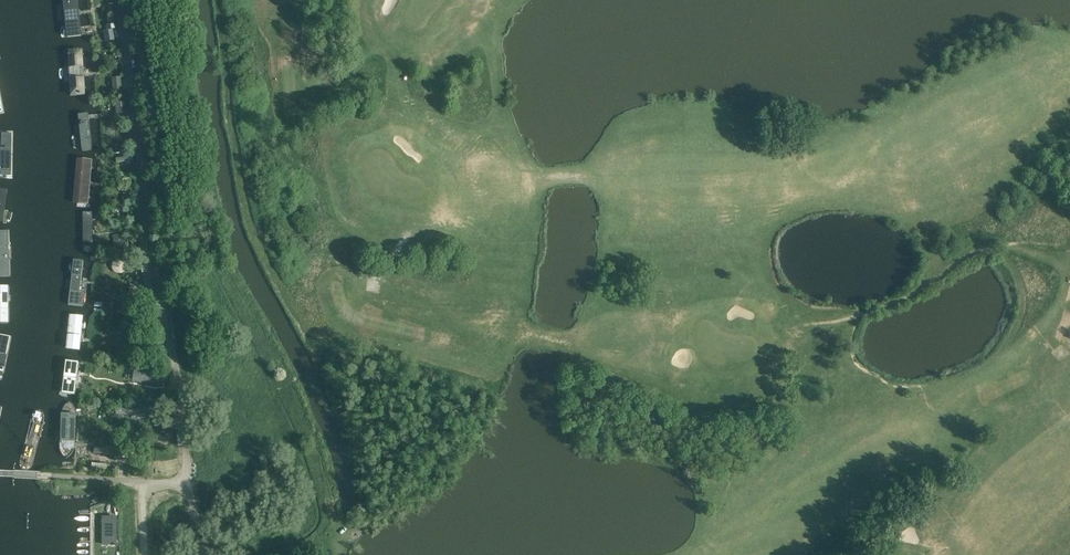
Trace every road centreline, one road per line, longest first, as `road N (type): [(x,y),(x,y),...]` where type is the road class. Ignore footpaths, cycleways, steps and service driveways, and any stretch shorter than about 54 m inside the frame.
road 1 (unclassified): [(118,0),(187,484)]

